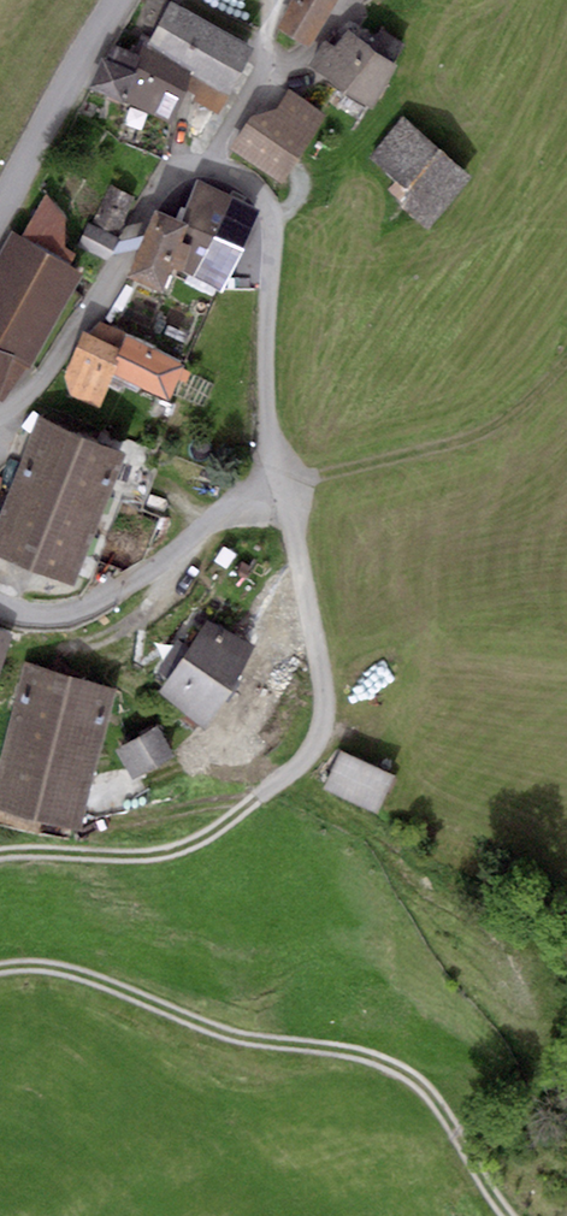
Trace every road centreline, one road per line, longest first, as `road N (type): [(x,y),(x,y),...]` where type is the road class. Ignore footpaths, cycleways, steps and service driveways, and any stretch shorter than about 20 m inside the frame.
road 1 (tertiary): [(1,417),(67,341),(168,177),(213,166),(247,181),(269,213),(267,404),(281,480)]
road 2 (track): [(509,1215),(439,1106),(390,1066),(207,1027),(78,972),(0,969)]
road 3 (tertiary): [(281,480),(325,711),(313,749),(262,795)]
road 4 (residential): [(281,480),(84,608),(40,617),(0,607)]
road 5 (track): [(281,480),(468,440),(527,402),(566,360)]
road 6 (track): [(0,853),(128,855),(183,847),(262,795)]
road 7 (tertiary): [(123,0),(0,215)]

